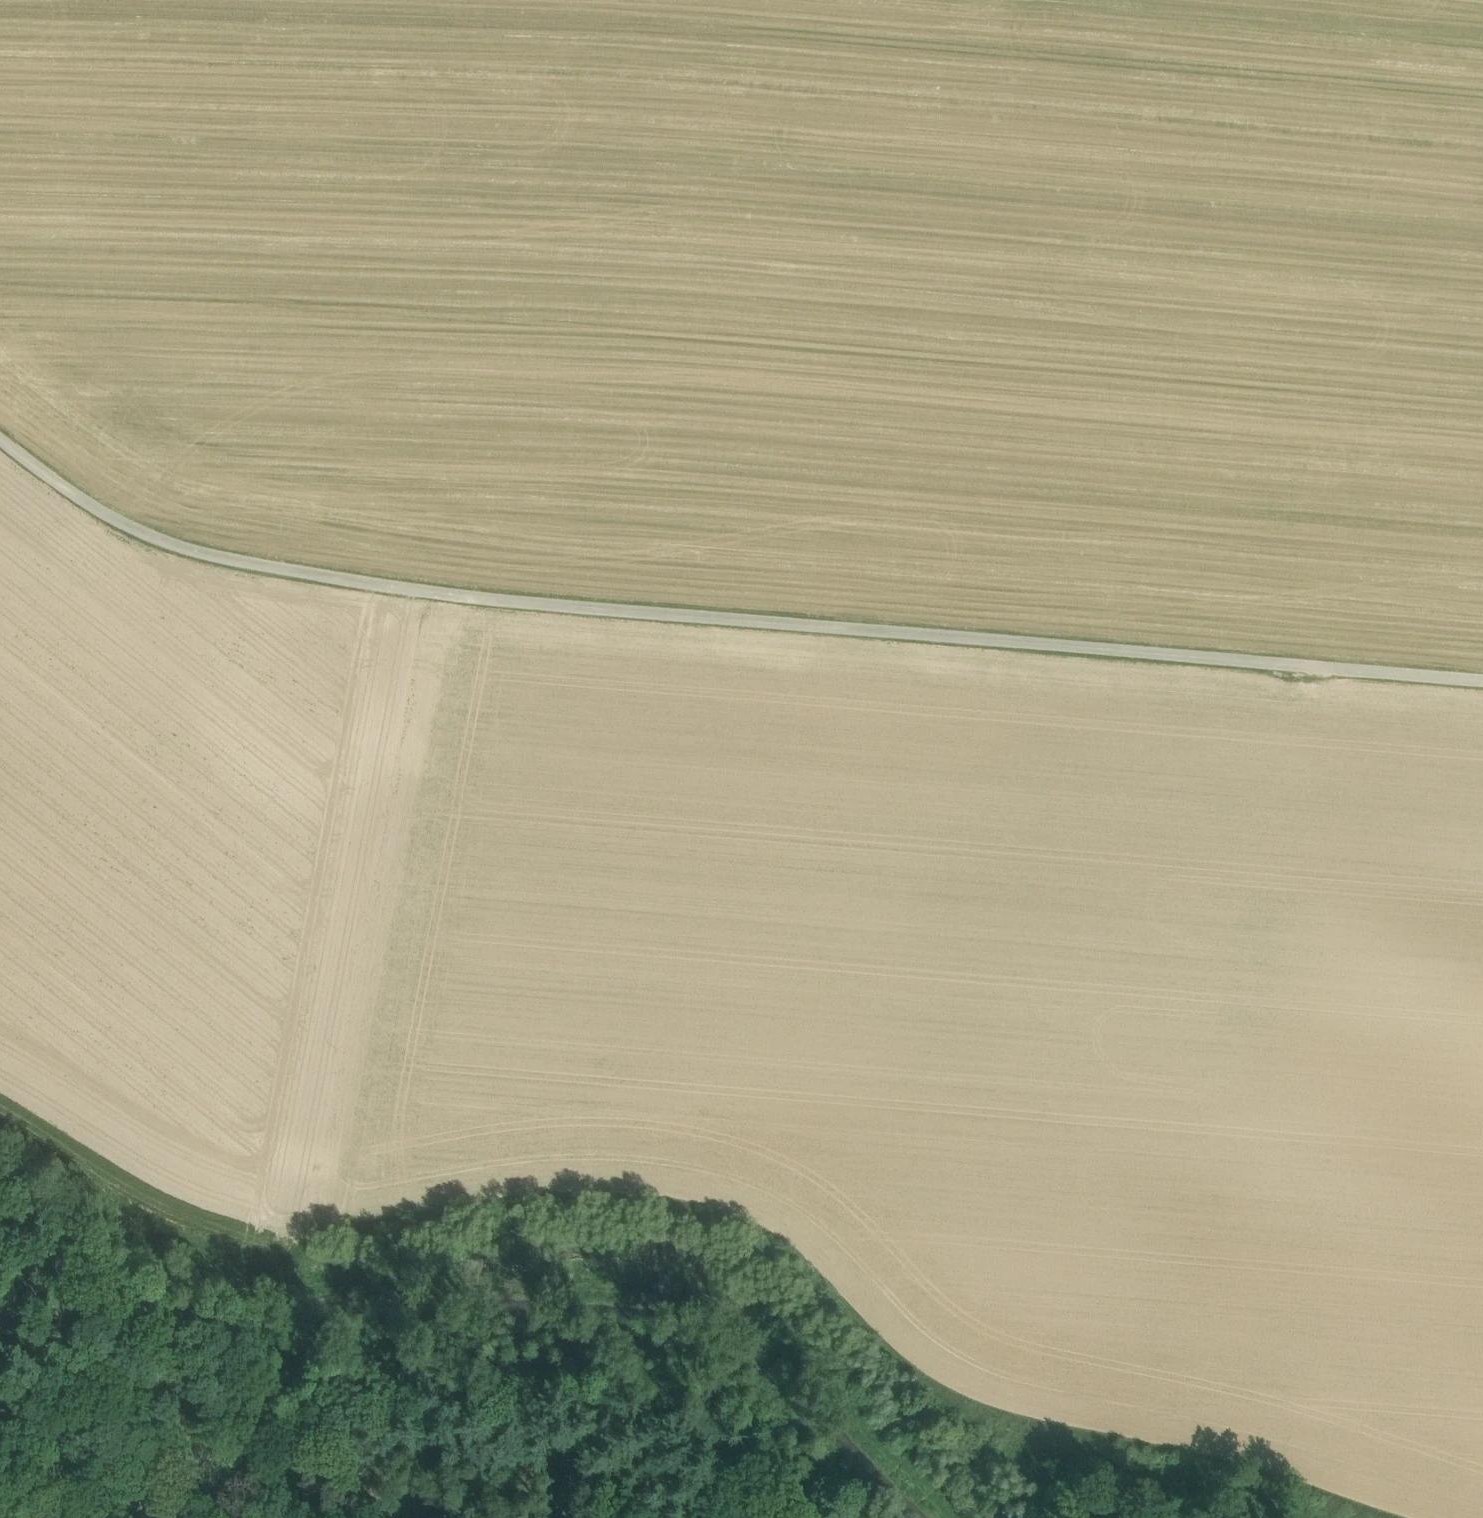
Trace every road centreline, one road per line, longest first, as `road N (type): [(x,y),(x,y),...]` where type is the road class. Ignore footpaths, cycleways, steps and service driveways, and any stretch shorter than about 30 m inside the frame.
road 1 (track): [(1482,680),(472,598),(296,572),(149,538),(0,444)]
road 2 (unclassified): [(0,1417),(240,1517)]

